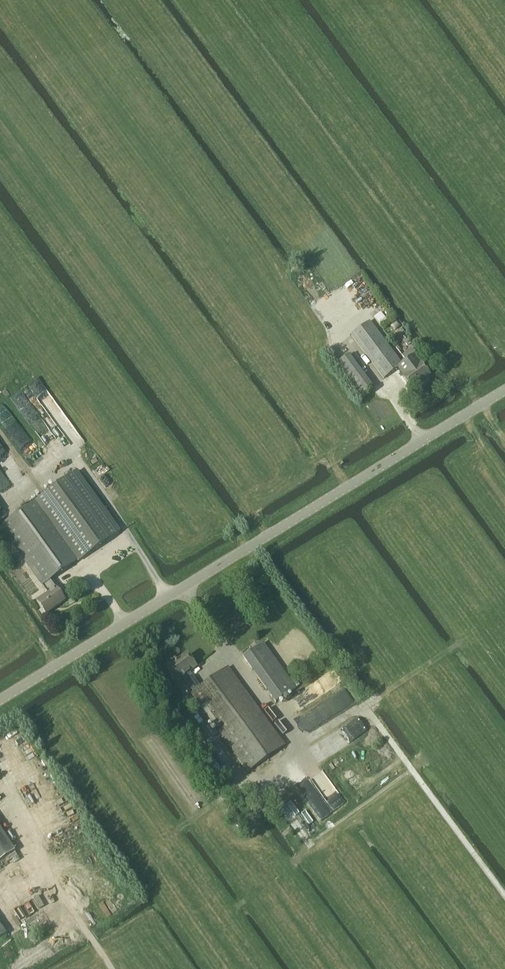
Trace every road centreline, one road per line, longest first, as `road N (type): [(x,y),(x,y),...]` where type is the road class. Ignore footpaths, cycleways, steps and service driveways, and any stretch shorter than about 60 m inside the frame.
road 1 (unclassified): [(0,700),(504,390)]
road 2 (track): [(504,897),(364,706),(297,746)]

